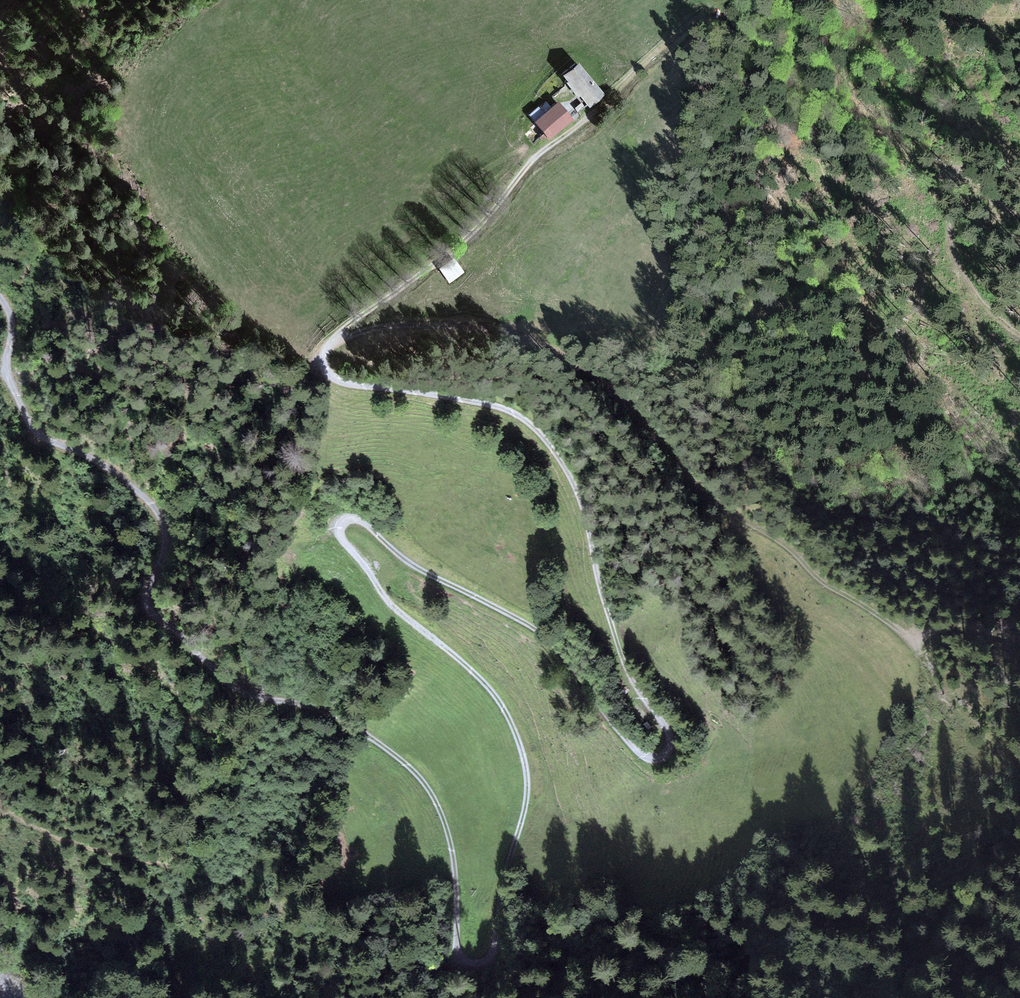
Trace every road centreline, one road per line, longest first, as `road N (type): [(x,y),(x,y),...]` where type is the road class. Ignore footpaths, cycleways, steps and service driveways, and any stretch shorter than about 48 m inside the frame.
road 1 (track): [(0,301),(11,319),(13,390),(29,426),(119,474),(162,517),(165,550),(145,597),(149,610),(241,691),(320,708),(419,778),(447,829),(456,945),(466,961),(482,963),(494,954),(530,768),(520,736),(467,669),(339,541),(340,528),(367,533),(432,578),(542,630),(644,756),(667,756),(671,731),(643,698),(620,638),(585,500),(542,436),(521,417),(485,405),(343,382),(326,370),(323,356),(340,331),(475,229),(534,158),(694,18)]
road 2 (track): [(329,342),(385,326),(442,323),(498,330),(547,348),(638,418),(703,498),(914,637),(935,707),(923,829)]
road 3 (track): [(0,494),(77,527),(99,548),(103,576),(90,625),(240,751)]
road 4 (track): [(1019,332),(973,287),(952,249),(952,175),(959,167),(973,175),(1019,214)]

